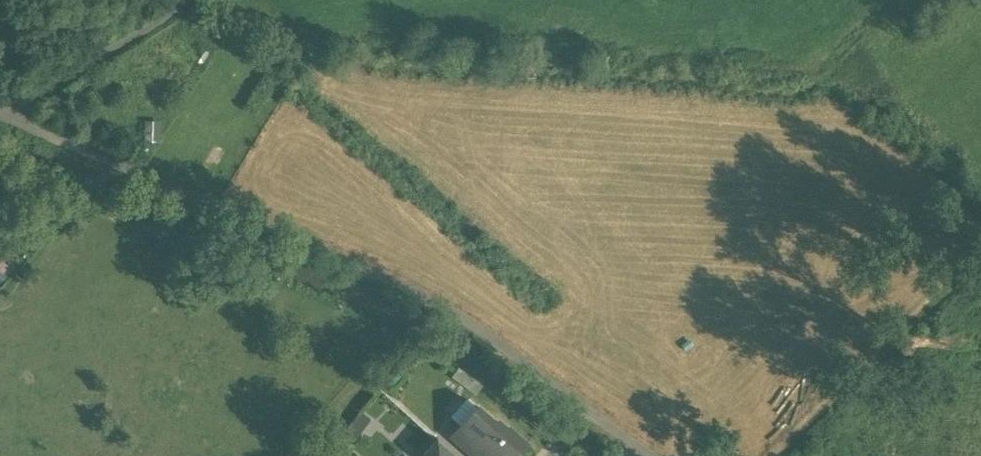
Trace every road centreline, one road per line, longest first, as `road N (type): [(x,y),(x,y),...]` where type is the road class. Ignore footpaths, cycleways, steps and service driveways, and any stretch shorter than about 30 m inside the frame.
road 1 (track): [(0,115),(412,298),(594,424),(657,455)]
road 2 (track): [(814,455),(980,289)]

